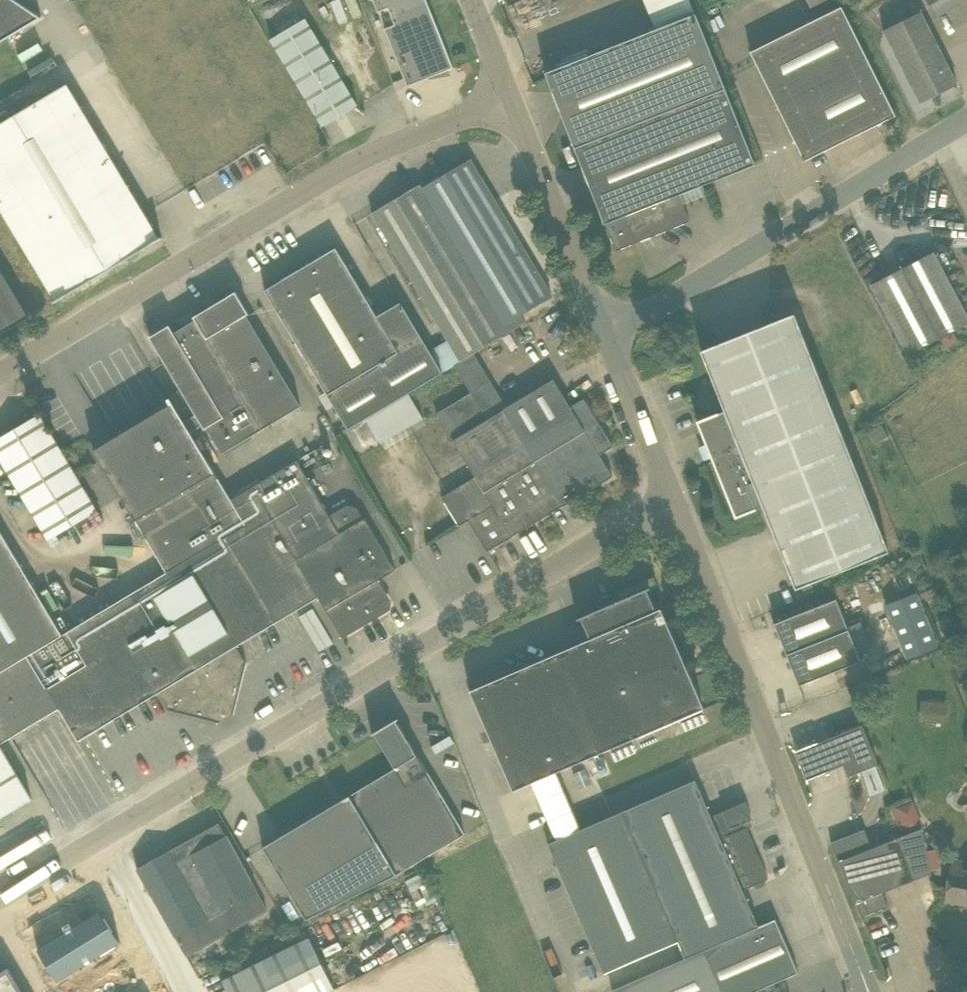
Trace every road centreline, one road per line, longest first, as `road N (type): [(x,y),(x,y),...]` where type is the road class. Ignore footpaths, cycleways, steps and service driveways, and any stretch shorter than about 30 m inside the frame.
road 1 (unclassified): [(0,899),(673,500)]
road 2 (unclassified): [(0,374),(358,160),(509,99)]
road 3 (unclassified): [(867,991),(673,500)]
road 4 (unclassified): [(607,336),(966,120)]
road 5 (unclassified): [(607,336),(509,99)]
road 6 (unclassified): [(673,500),(607,336)]

